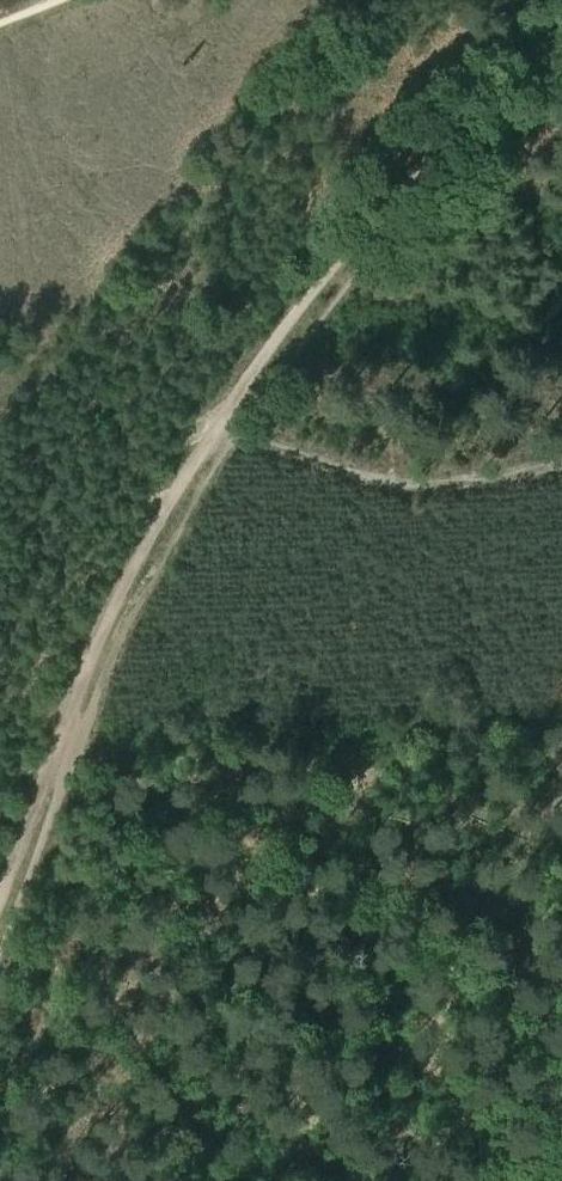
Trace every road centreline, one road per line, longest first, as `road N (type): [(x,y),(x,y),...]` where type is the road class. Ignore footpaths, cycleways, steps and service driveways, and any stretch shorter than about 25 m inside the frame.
road 1 (track): [(561,44),(364,229),(264,353),(142,547),(0,891)]
road 2 (track): [(68,719),(173,891),(188,932),(170,985),(136,1037),(118,1180)]
road 3 (track): [(561,463),(464,481),(384,482),(220,425)]

